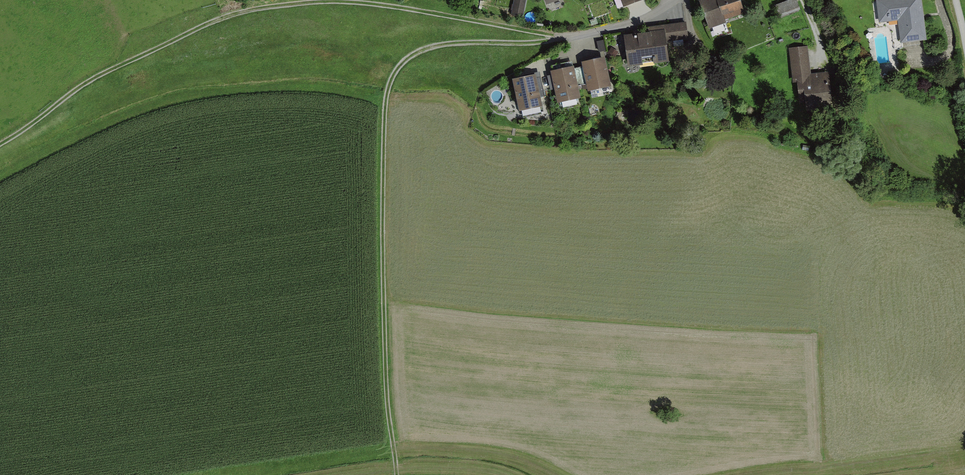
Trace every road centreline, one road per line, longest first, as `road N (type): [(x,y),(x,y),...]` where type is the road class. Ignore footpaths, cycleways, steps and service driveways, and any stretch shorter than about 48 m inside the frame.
road 1 (track): [(0,147),(96,78),(220,19),(385,3),(564,37),(644,19),(670,0)]
road 2 (track): [(399,474),(386,416),(382,185),(391,82),(419,51),(564,37)]

